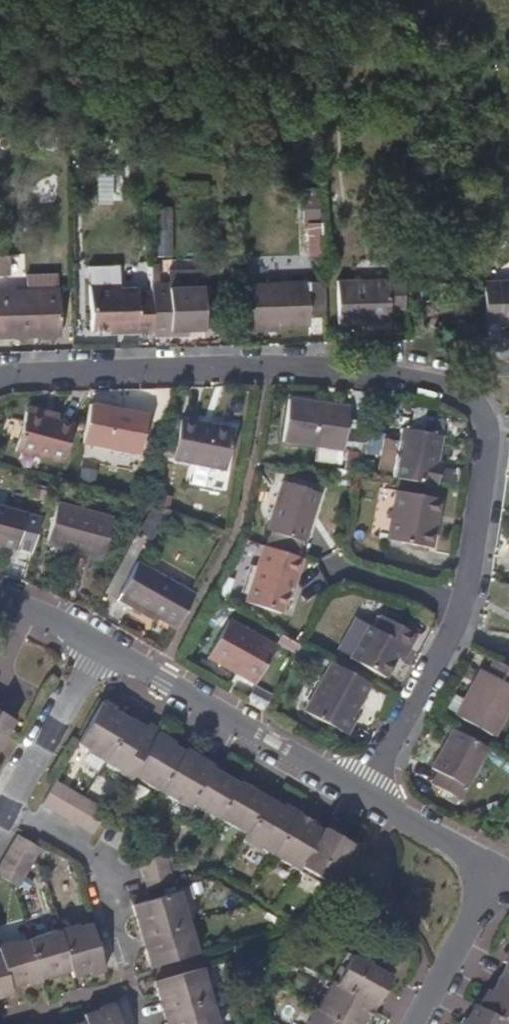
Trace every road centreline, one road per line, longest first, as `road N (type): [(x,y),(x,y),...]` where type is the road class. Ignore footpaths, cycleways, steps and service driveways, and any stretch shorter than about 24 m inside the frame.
road 1 (residential): [(0,384),(265,369),(381,375),(468,402),(493,433),(465,612)]
road 2 (residential): [(365,795),(475,857),(484,876),(408,1023)]
road 3 (residential): [(105,650),(365,795)]
road 4 (residential): [(14,804),(106,864),(133,975)]
road 5 (residential): [(465,612),(365,795)]
road 6 (residential): [(105,650),(14,804)]
road 7 (residential): [(133,975),(0,1014)]

